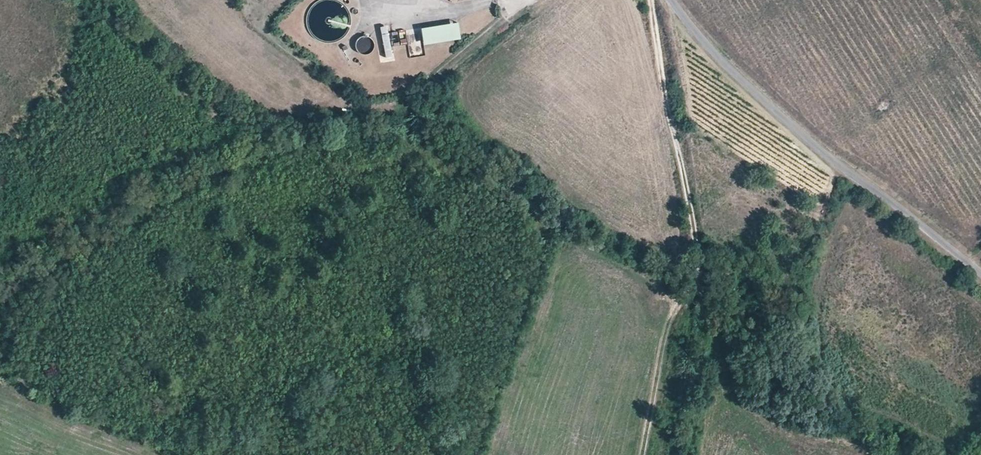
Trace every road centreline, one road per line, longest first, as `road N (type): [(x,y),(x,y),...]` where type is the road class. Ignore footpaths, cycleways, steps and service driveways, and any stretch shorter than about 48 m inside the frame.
road 1 (unclassified): [(980,274),(826,154),(674,0)]
road 2 (unclassified): [(406,125),(412,100),(529,0)]

